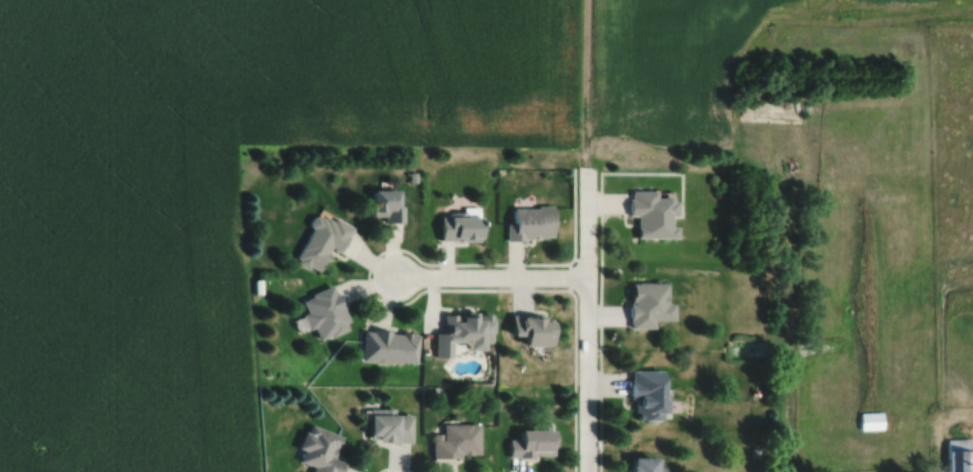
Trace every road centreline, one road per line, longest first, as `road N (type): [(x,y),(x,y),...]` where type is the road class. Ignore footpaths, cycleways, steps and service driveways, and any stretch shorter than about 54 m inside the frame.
road 1 (residential): [(584,471),(585,173)]
road 2 (residential): [(585,281),(392,279)]

